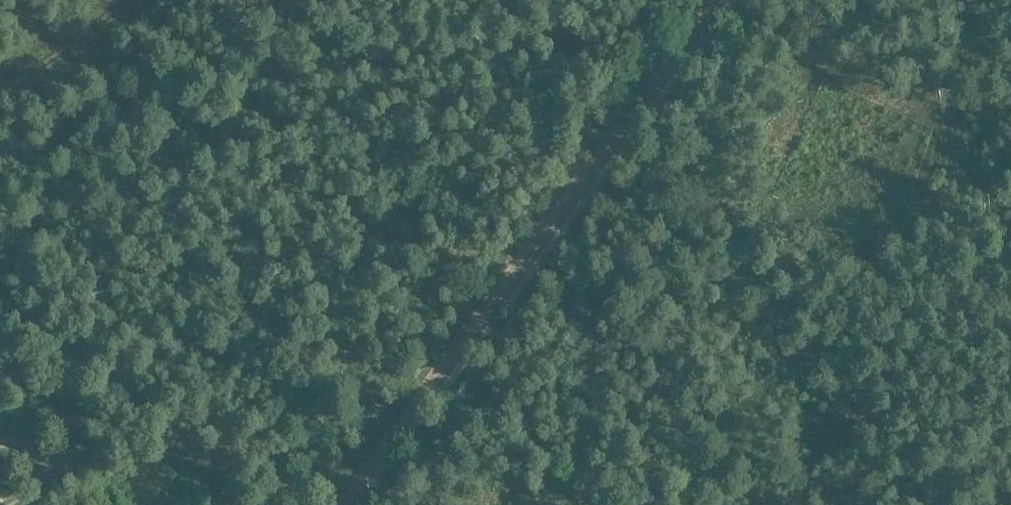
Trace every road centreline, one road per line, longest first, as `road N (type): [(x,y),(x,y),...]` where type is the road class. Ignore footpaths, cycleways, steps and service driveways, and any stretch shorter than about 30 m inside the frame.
road 1 (track): [(343,504),(718,0)]

